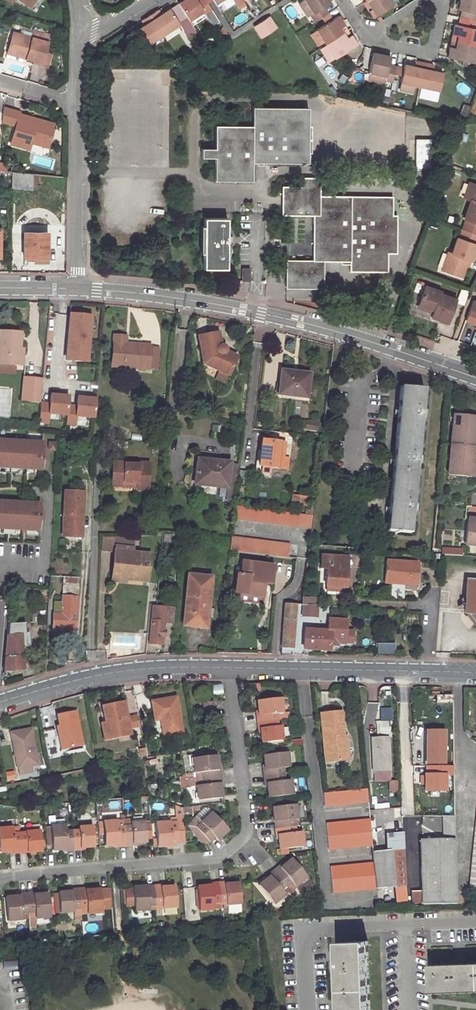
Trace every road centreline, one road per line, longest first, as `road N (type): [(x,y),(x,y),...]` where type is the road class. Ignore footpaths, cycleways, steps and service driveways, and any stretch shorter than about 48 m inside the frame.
road 1 (residential): [(0,880),(210,860),(237,846),(248,829),(230,669)]
road 2 (residential): [(230,669),(475,673)]
road 3 (residential): [(0,702),(101,675),(230,669)]
road 4 (residential): [(261,313),(475,377)]
road 5 (residential): [(79,102),(78,288)]
road 6 (residential): [(78,288),(261,313)]
road 7 (unclassified): [(261,313),(245,464)]
road 8 (residential): [(368,37),(433,54),(444,0)]

